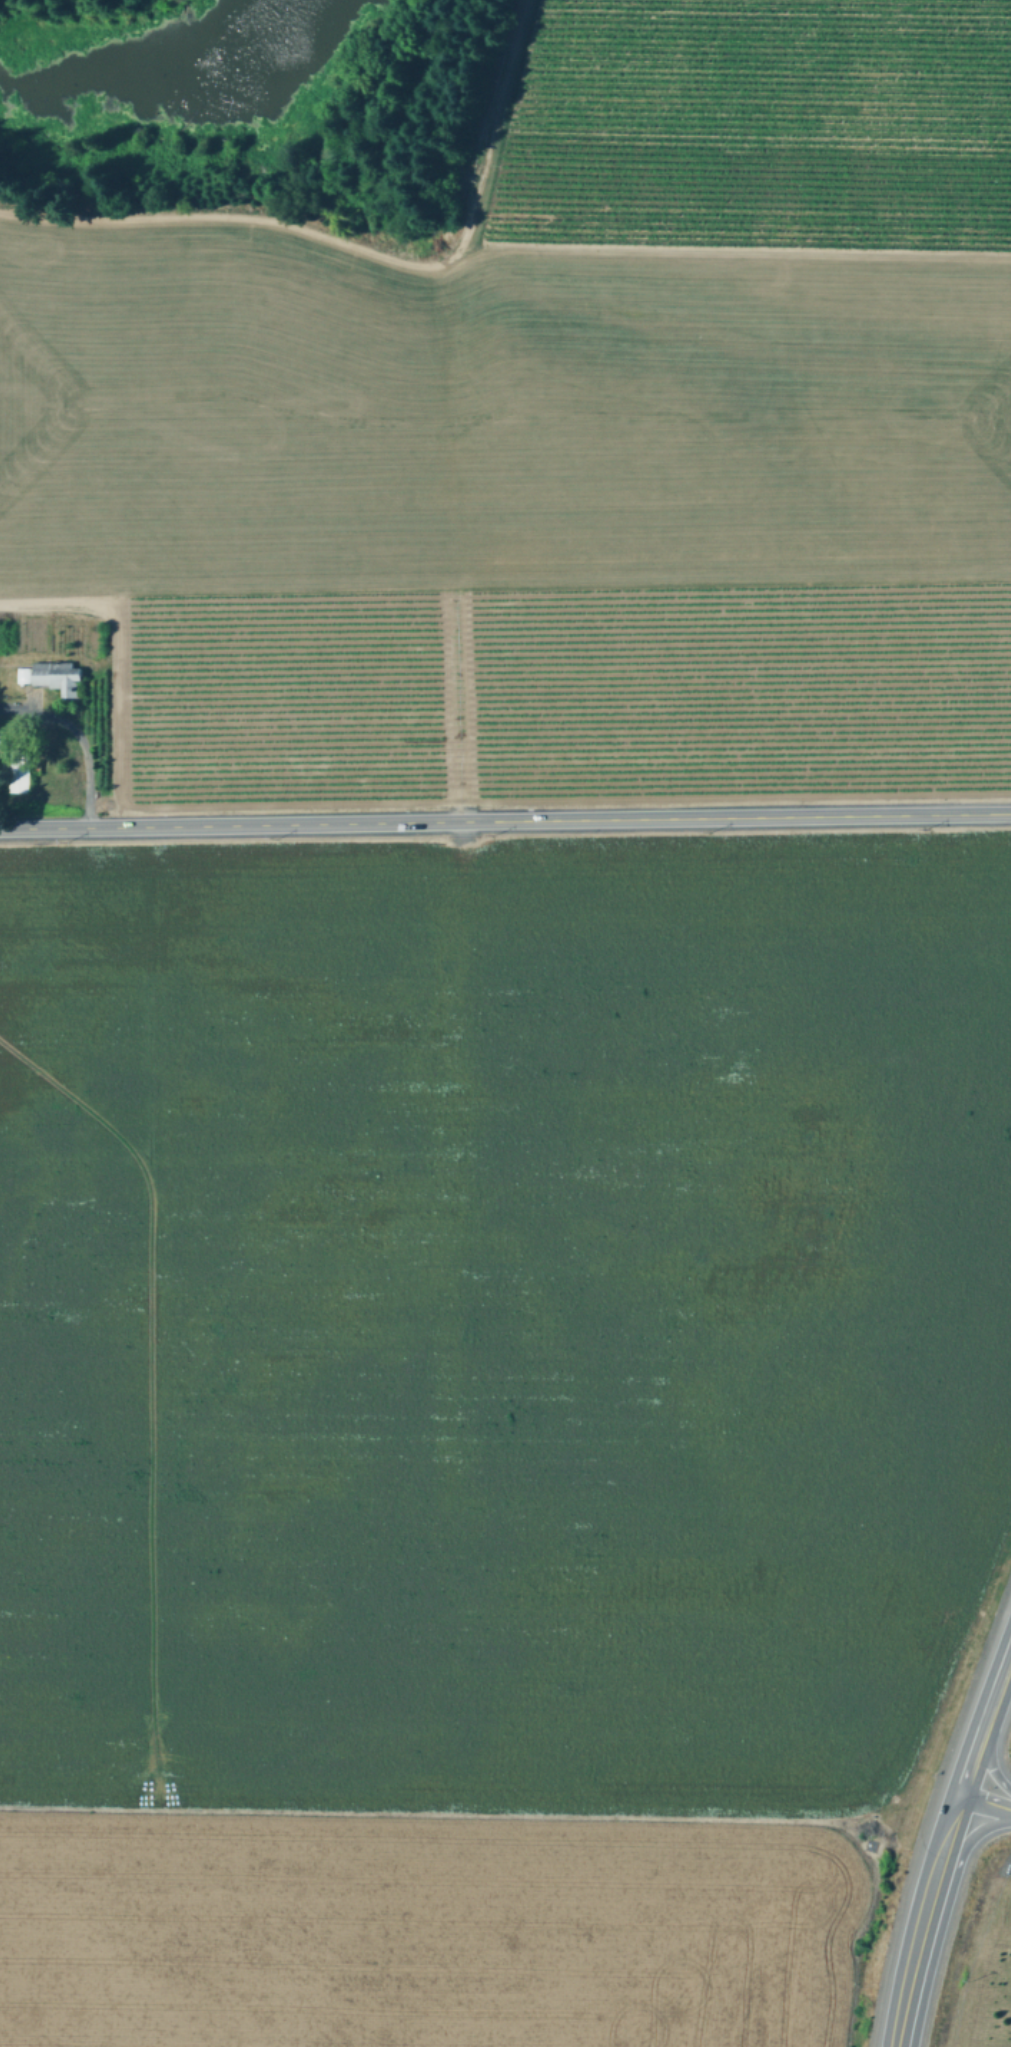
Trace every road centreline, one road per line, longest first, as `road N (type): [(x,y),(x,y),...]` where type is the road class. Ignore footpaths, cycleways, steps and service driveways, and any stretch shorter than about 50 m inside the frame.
road 1 (secondary): [(1010,812),(0,827)]
road 2 (primary): [(894,2046),(935,1875),(1010,1645)]

